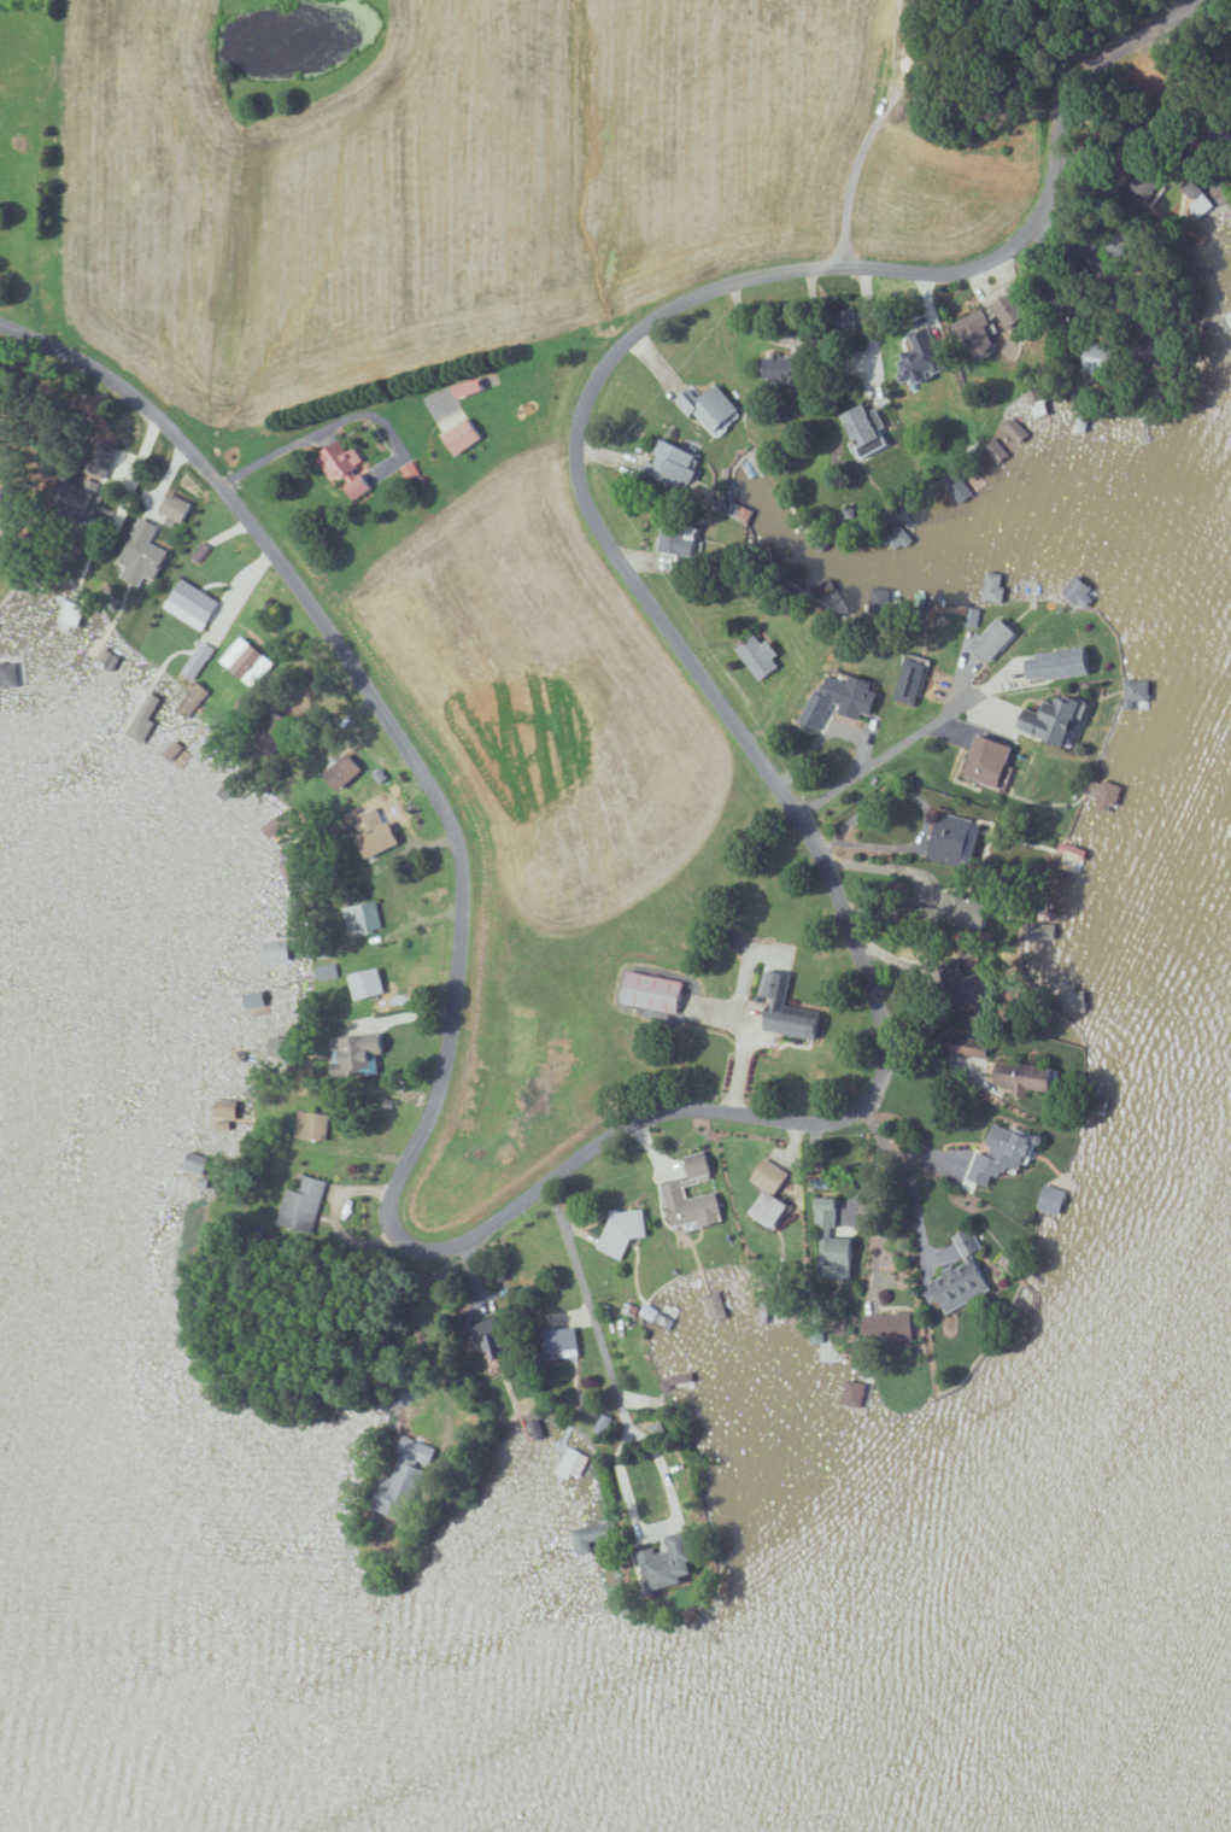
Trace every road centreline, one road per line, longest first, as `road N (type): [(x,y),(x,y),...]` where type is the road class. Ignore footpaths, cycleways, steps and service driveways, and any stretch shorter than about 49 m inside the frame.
road 1 (residential): [(0,323),(106,376),(194,456),(304,596),(444,810),(461,878),(458,958),(440,1081),(392,1199),(392,1219),(415,1246),(456,1245),(634,1120),(699,1107),(832,1120),(869,1099),(884,1057),(875,1005),(820,855),(616,560),(581,494),(578,426),(590,392),(637,334),(734,282),(804,270),(960,273),(1010,250),(1045,205),(1069,93),(1088,69),(1183,0)]
road 2 (residential): [(550,1180),(621,1404)]
road 3 (residential): [(792,812),(957,710)]

